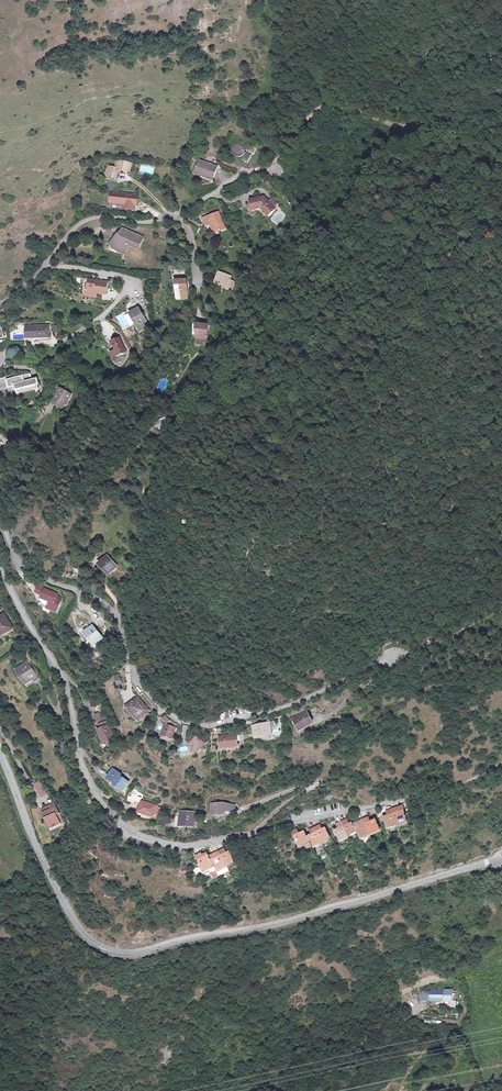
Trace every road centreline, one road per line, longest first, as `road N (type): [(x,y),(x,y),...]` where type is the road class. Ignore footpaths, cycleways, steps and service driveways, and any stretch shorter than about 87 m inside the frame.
road 1 (tertiary): [(0,752),(76,924),(114,952),(272,925),(501,859)]
road 2 (residential): [(0,563),(68,691),(92,786),(137,835),(200,844),(407,799)]
road 3 (residential): [(0,512),(26,568),(113,611),(136,678),(185,723),(266,713),(402,654)]
road 4 (residential): [(0,304),(85,220),(161,219),(255,170)]
road 5 (track): [(448,122),(428,130),(324,105),(274,165),(255,170)]
road 6 (track): [(310,1090),(382,1045),(423,1006)]
road 7 (track): [(484,61),(427,53),(448,122)]

